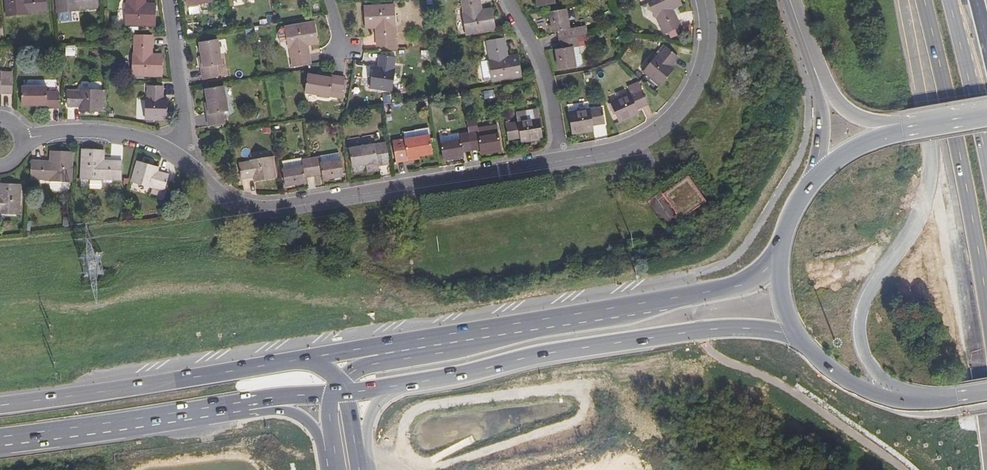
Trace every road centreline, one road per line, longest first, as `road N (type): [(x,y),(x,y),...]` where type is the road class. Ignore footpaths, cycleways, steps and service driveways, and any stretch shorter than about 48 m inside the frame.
road 1 (primary): [(399,385),(722,328),(765,330),(805,345)]
road 2 (residential): [(566,161),(265,211),(220,197),(176,155)]
road 3 (primary): [(782,233),(766,268),(712,291),(401,343)]
road 4 (primary): [(327,356),(0,406)]
road 5 (trunk): [(922,0),(986,306)]
road 6 (primary): [(0,437),(244,402)]
road 7 (residential): [(707,0),(712,42),(681,110),(642,142),(566,161)]
road 8 (primary): [(805,345),(845,382),(879,396),(914,402),(986,391)]
road 9 (residential): [(566,161),(553,88),(509,0)]
road 10 (residential): [(176,155),(128,132),(23,139)]
road 11 (residential): [(176,155),(185,127),(169,0)]
road 12 (trunk): [(986,152),(953,0)]

